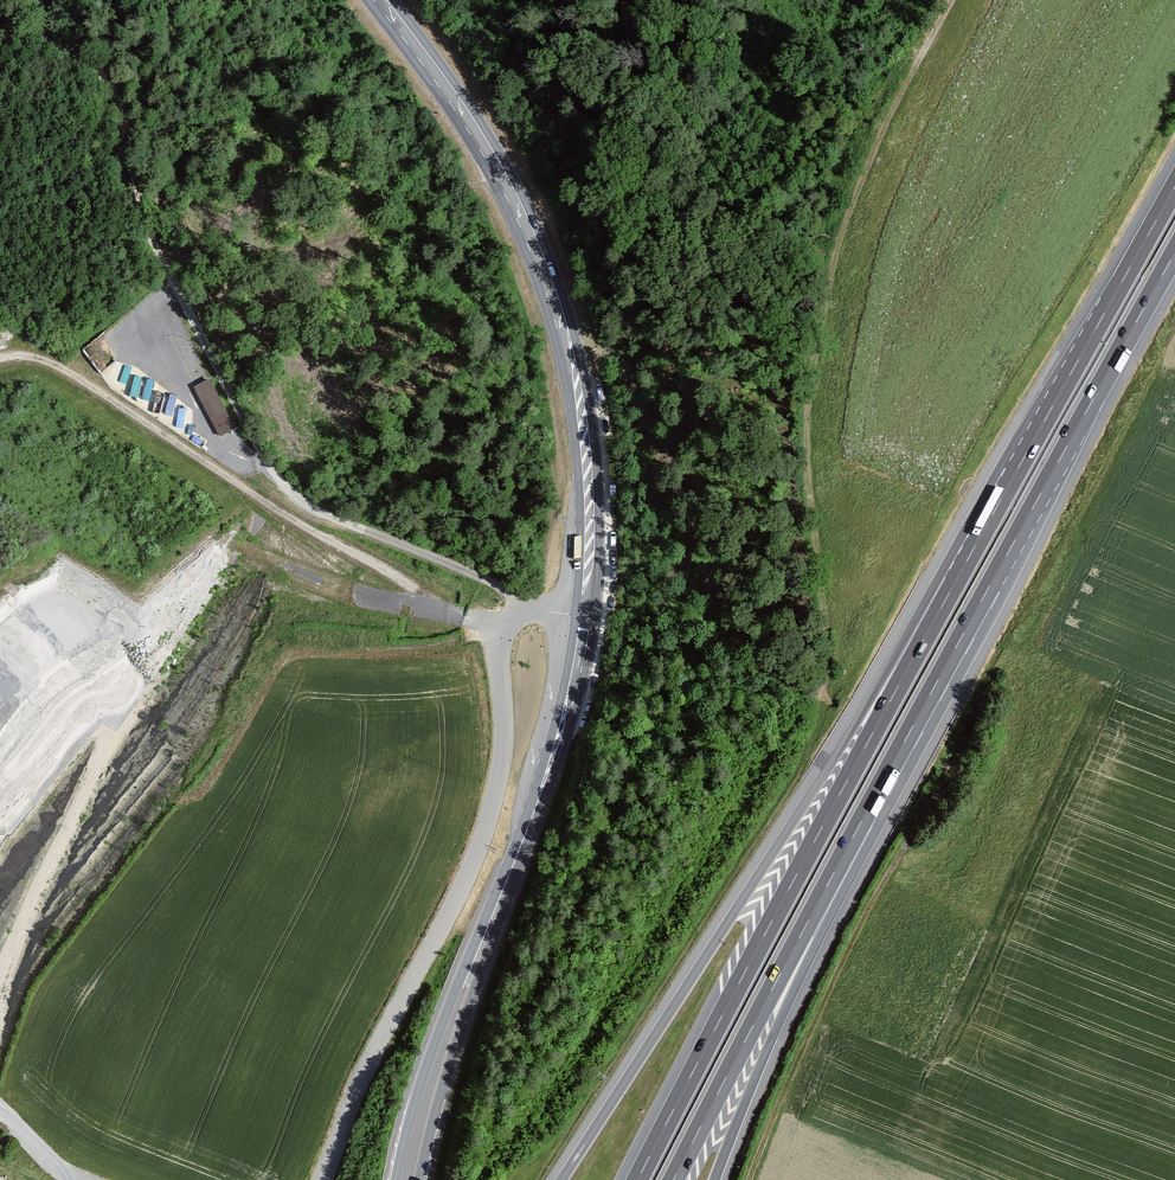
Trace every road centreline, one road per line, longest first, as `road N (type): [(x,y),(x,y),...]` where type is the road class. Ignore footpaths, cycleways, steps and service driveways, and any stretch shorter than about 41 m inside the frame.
road 1 (secondary): [(477,959),(576,674),(590,537),(583,426),(551,291),(521,215),(453,98),(380,0)]
road 2 (track): [(0,35),(60,47),(113,94),(154,244),(257,445),(296,498),(507,592),(524,612)]
road 3 (motorway): [(955,583),(561,1179)]
road 4 (motorway): [(955,583),(638,1179)]
road 5 (motorway): [(861,821),(1174,252)]
road 6 (track): [(749,1179),(863,921),(947,765)]
road 7 (motorway): [(1174,187),(955,583)]
road 8 (motorway): [(674,1179),(861,821)]
road 9 (motorway): [(714,1179),(861,821)]
road 10 (secondary): [(477,959),(447,1011),(395,1179)]
road 11 (secondary): [(421,1179),(477,959)]
road 12 (track): [(832,707),(821,695),(824,599),(816,527)]

